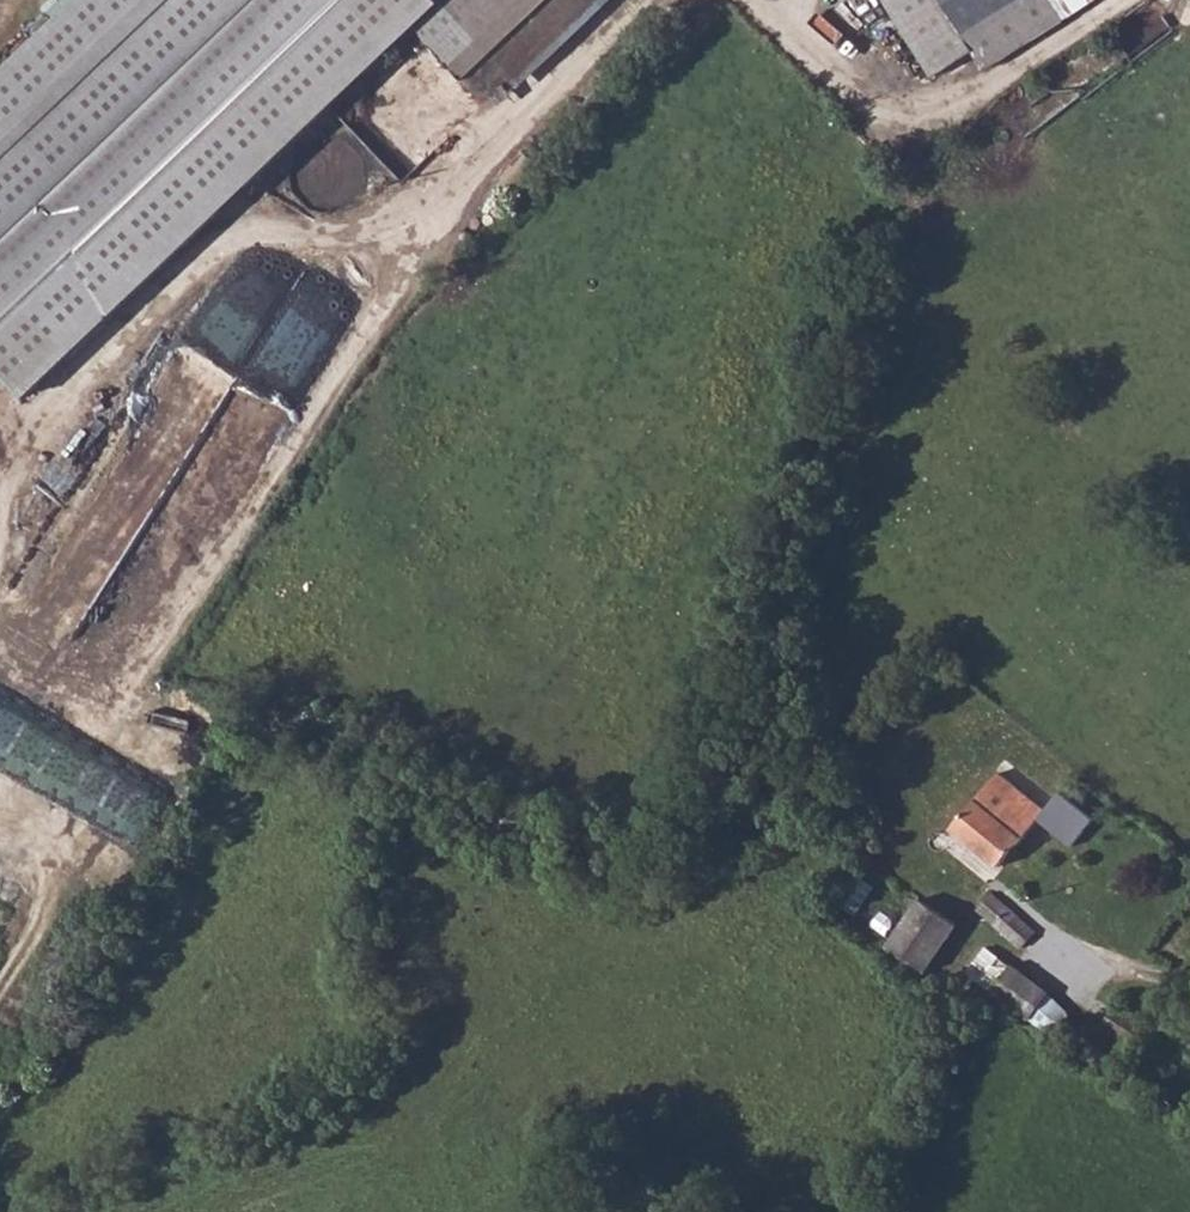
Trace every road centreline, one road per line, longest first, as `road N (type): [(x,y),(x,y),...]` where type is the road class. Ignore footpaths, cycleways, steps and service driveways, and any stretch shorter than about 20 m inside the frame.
road 1 (track): [(650,0),(452,195),(315,246),(250,242),(55,418),(0,519)]
road 2 (track): [(0,659),(58,726),(144,677),(241,517),(413,275),(452,195)]
road 3 (track): [(1146,0),(1052,63),(938,109),(876,102),(745,0)]
road 4 (track): [(144,677),(121,830),(0,1002)]

